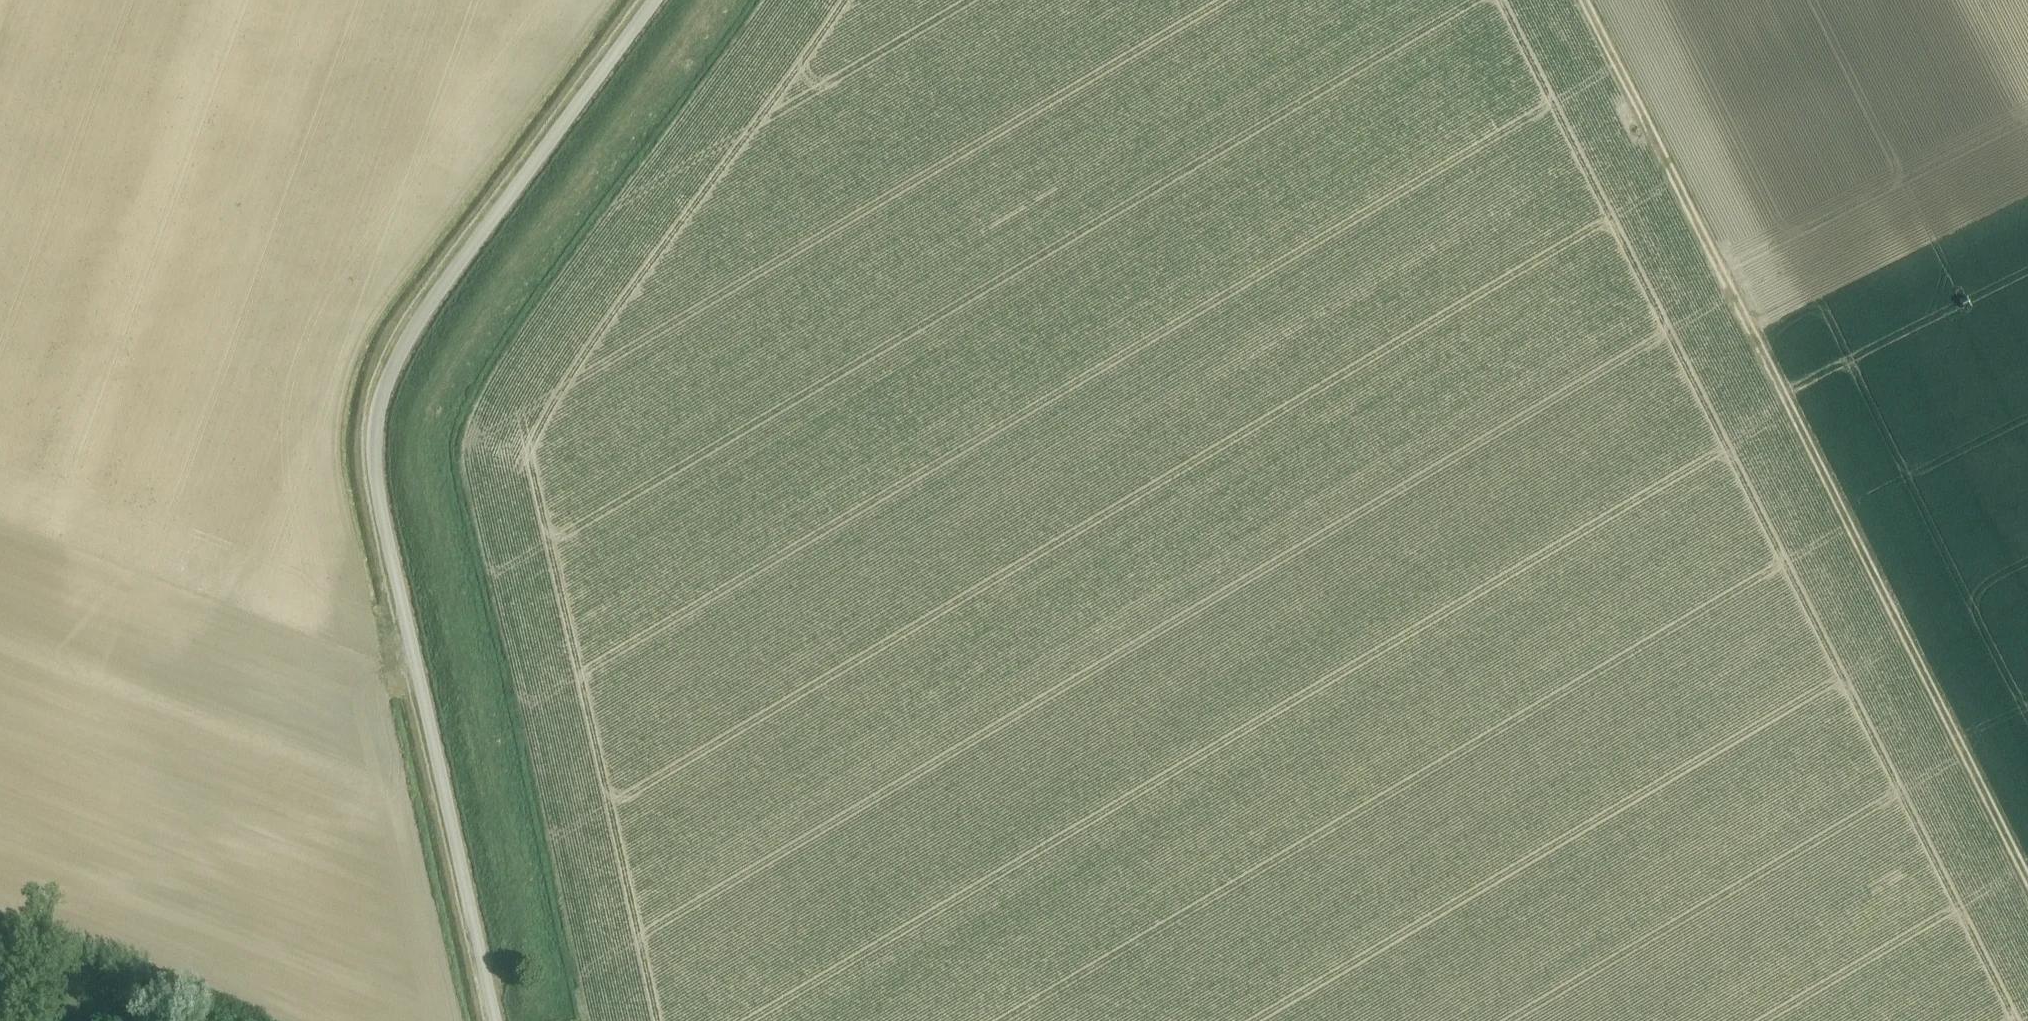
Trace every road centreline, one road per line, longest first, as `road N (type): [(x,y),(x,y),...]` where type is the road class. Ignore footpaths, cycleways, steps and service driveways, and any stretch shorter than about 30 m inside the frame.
road 1 (unclassified): [(495,1020),(378,490),(375,430),(385,386),(422,320),(656,0)]
road 2 (track): [(1584,0),(2027,886)]

